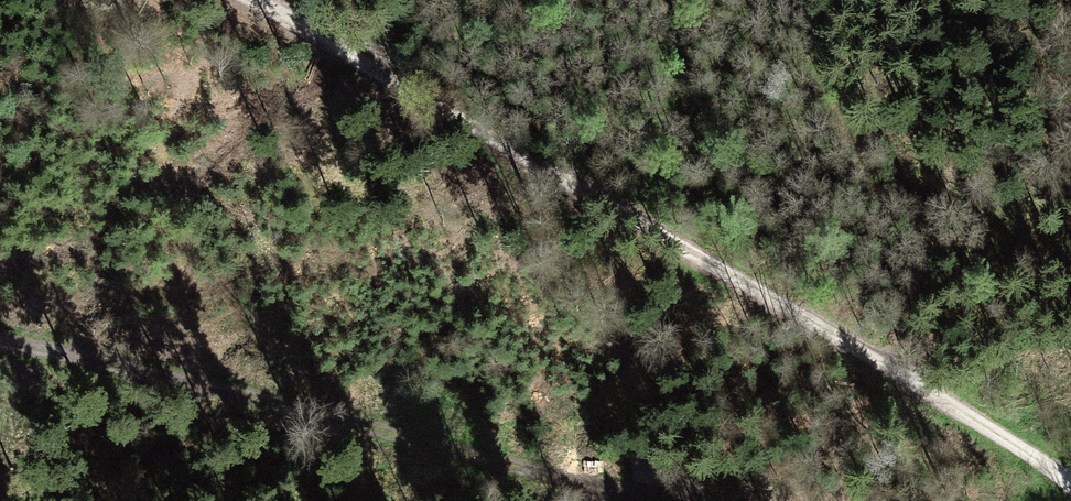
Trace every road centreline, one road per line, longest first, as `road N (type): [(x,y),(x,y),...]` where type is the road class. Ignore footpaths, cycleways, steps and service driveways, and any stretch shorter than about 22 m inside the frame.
road 1 (track): [(1070,480),(249,0)]
road 2 (track): [(675,500),(0,340)]

